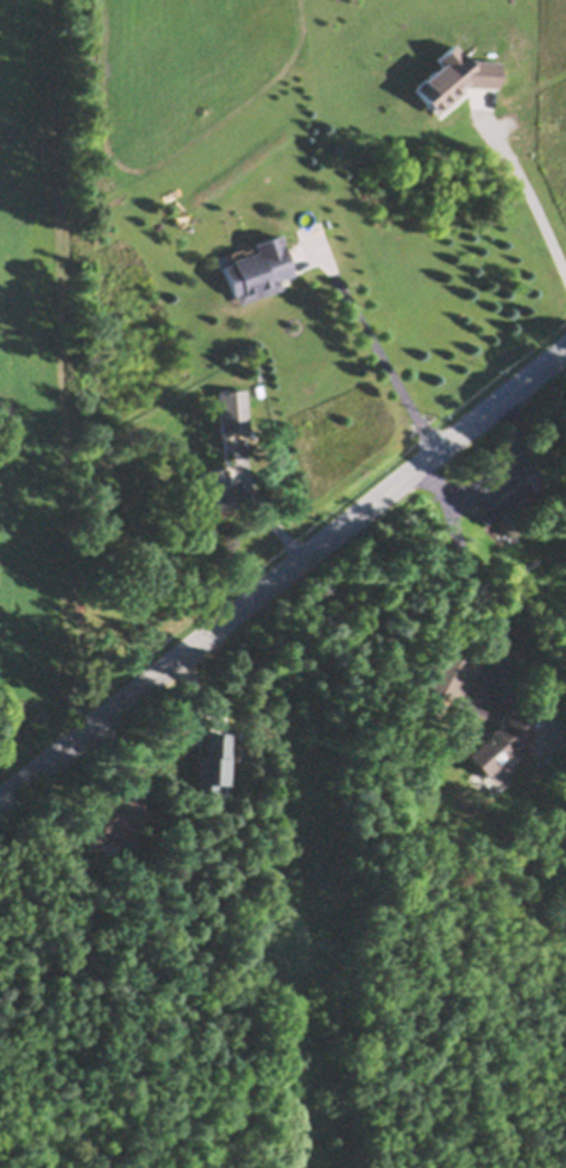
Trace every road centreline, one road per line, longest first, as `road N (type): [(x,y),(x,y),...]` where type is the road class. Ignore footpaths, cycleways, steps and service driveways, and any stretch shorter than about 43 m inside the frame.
road 1 (tertiary): [(0,779),(565,341)]

